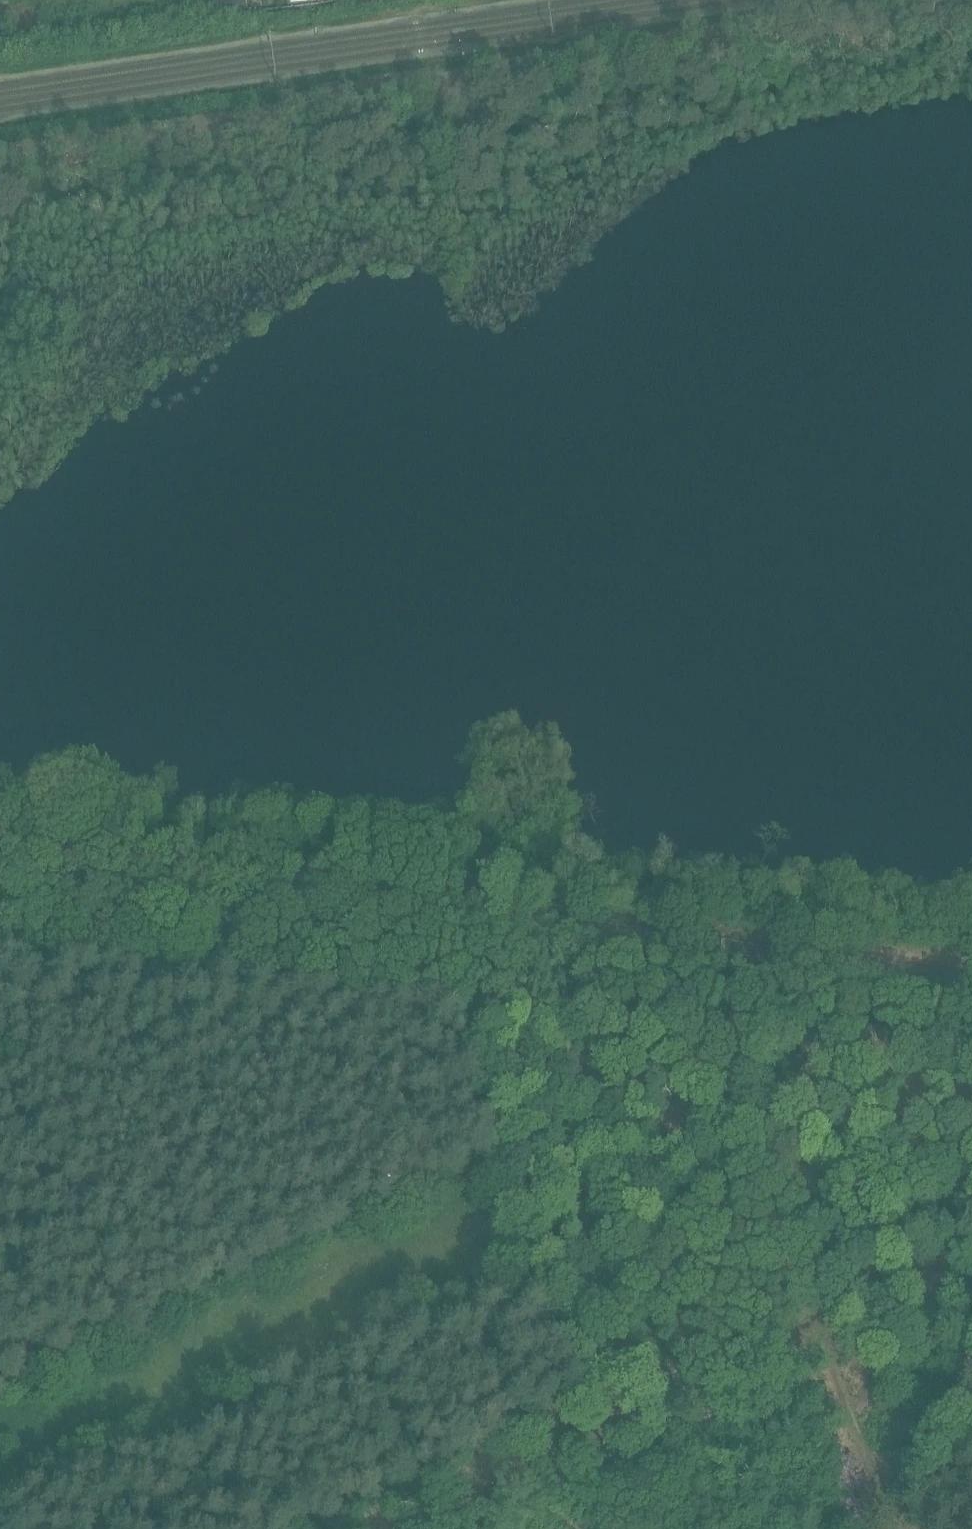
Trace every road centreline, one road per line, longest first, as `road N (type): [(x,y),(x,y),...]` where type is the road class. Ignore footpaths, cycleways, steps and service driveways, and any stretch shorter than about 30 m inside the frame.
road 1 (unclassified): [(971,996),(454,943),(0,884)]

